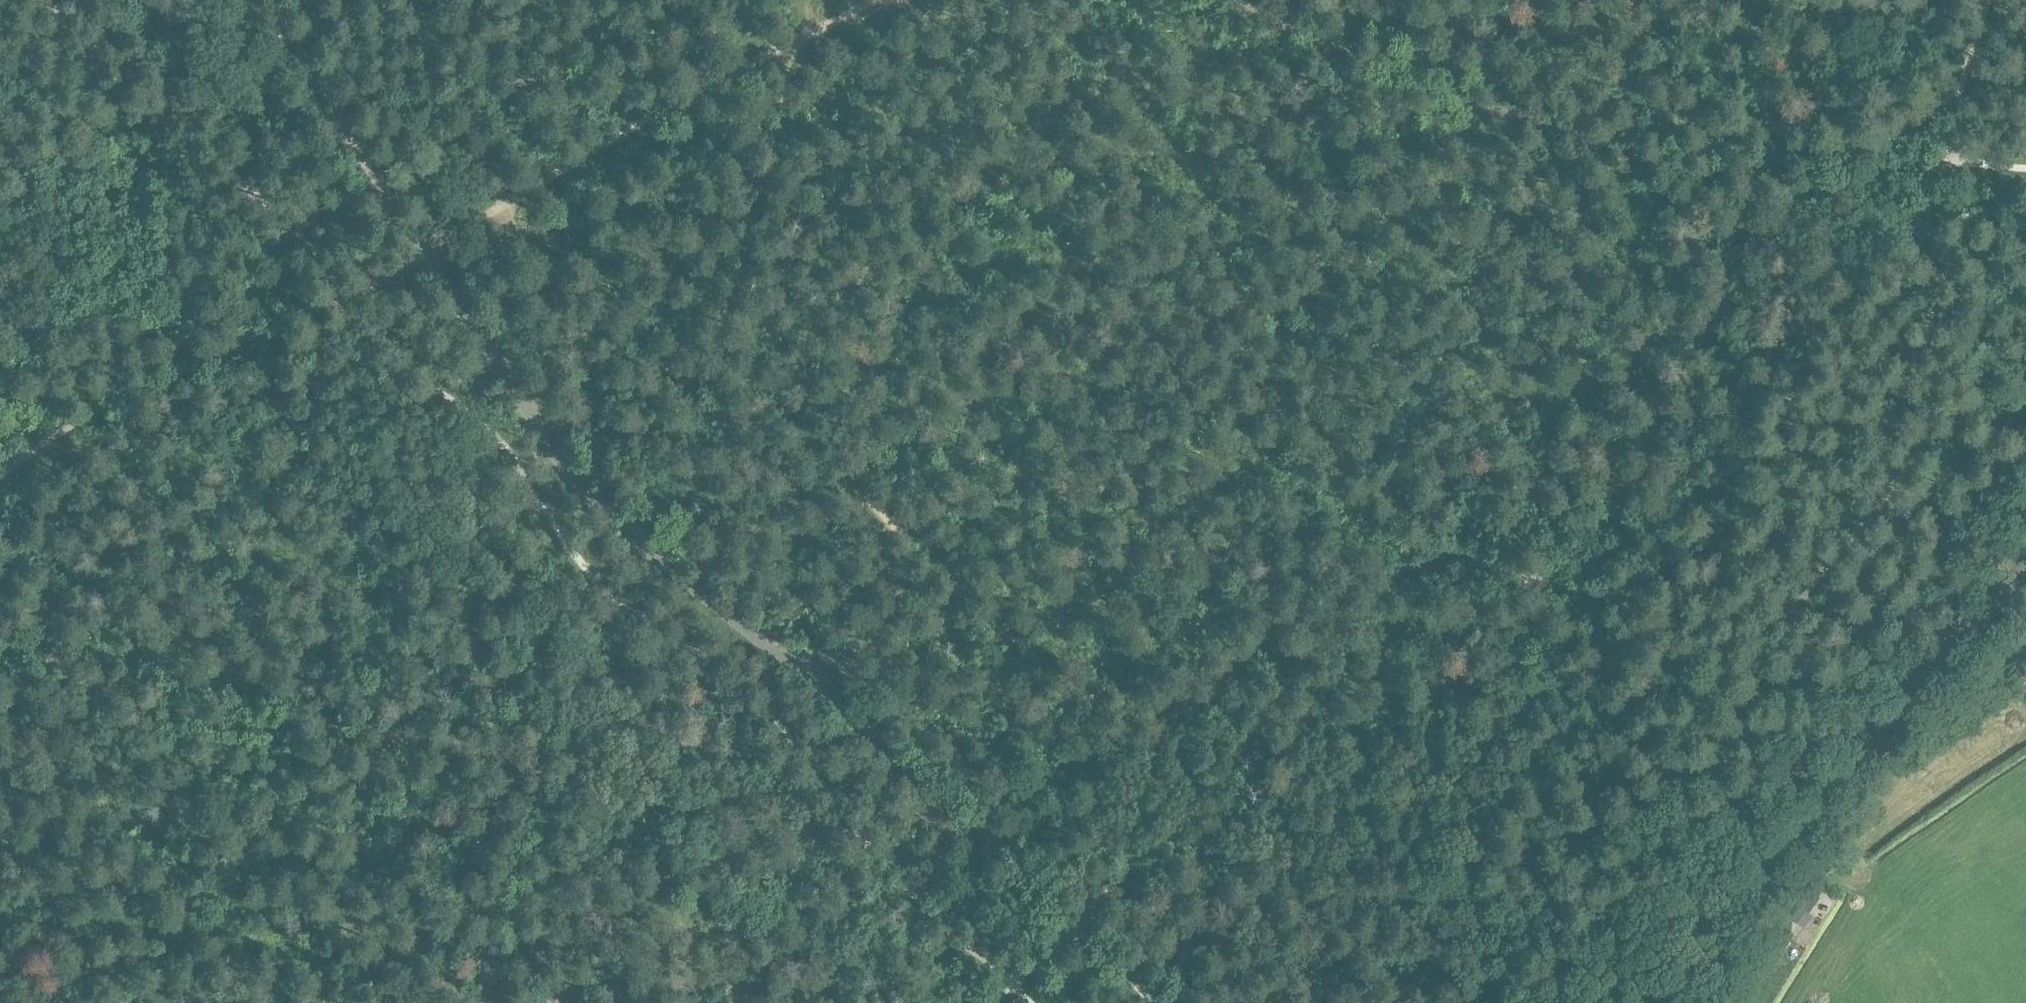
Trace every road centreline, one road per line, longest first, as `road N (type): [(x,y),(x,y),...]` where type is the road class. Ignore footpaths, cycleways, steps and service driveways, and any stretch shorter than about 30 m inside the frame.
road 1 (secondary): [(1657,1002),(1883,713),(2025,559)]

